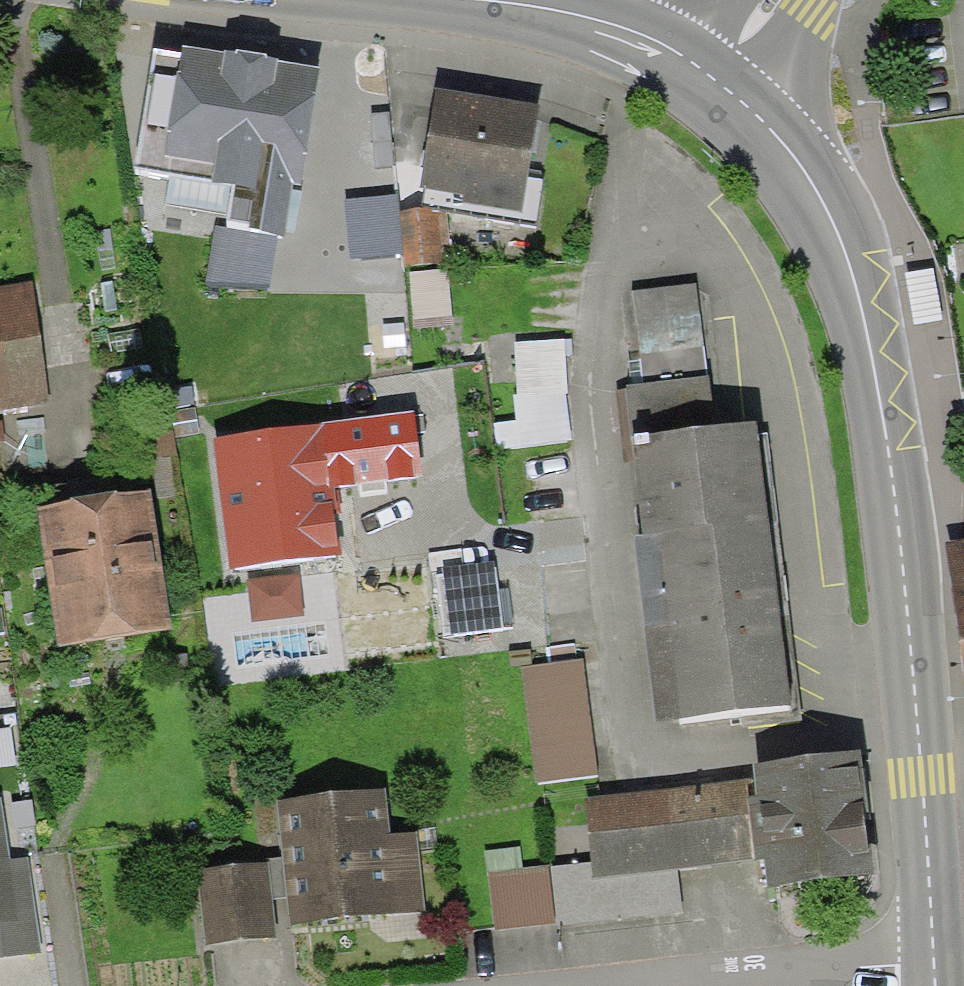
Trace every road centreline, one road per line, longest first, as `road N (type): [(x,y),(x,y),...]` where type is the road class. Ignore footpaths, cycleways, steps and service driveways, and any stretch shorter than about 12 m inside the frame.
road 1 (primary): [(712,86),(797,169),(834,224),(864,317),(896,508),(929,878)]
road 2 (primary): [(434,0),(558,15),(618,34),(712,86)]
road 3 (residential): [(933,962),(673,985)]

